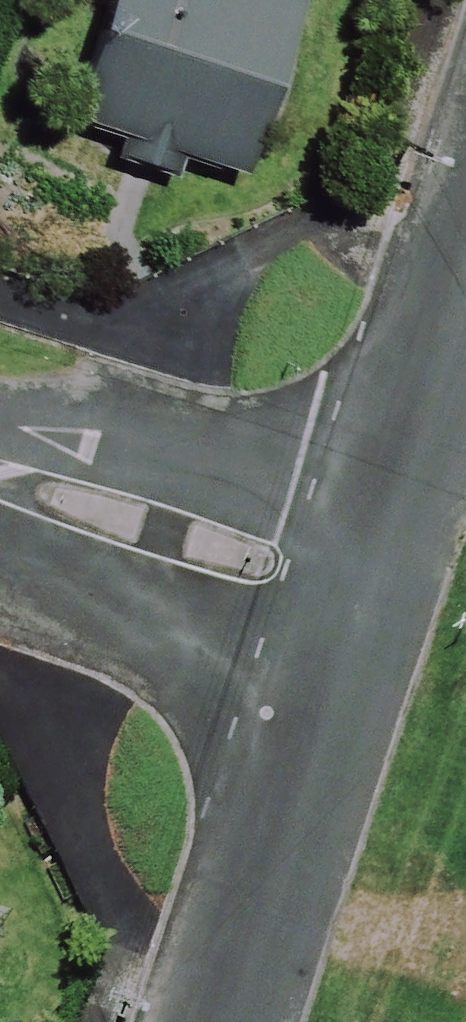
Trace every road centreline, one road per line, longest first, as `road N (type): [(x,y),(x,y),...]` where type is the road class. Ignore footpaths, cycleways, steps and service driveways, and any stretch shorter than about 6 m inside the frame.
road 1 (residential): [(226,1021),(362,593)]
road 2 (residential): [(362,593),(0,474)]
road 3 (residential): [(362,593),(465,275)]

